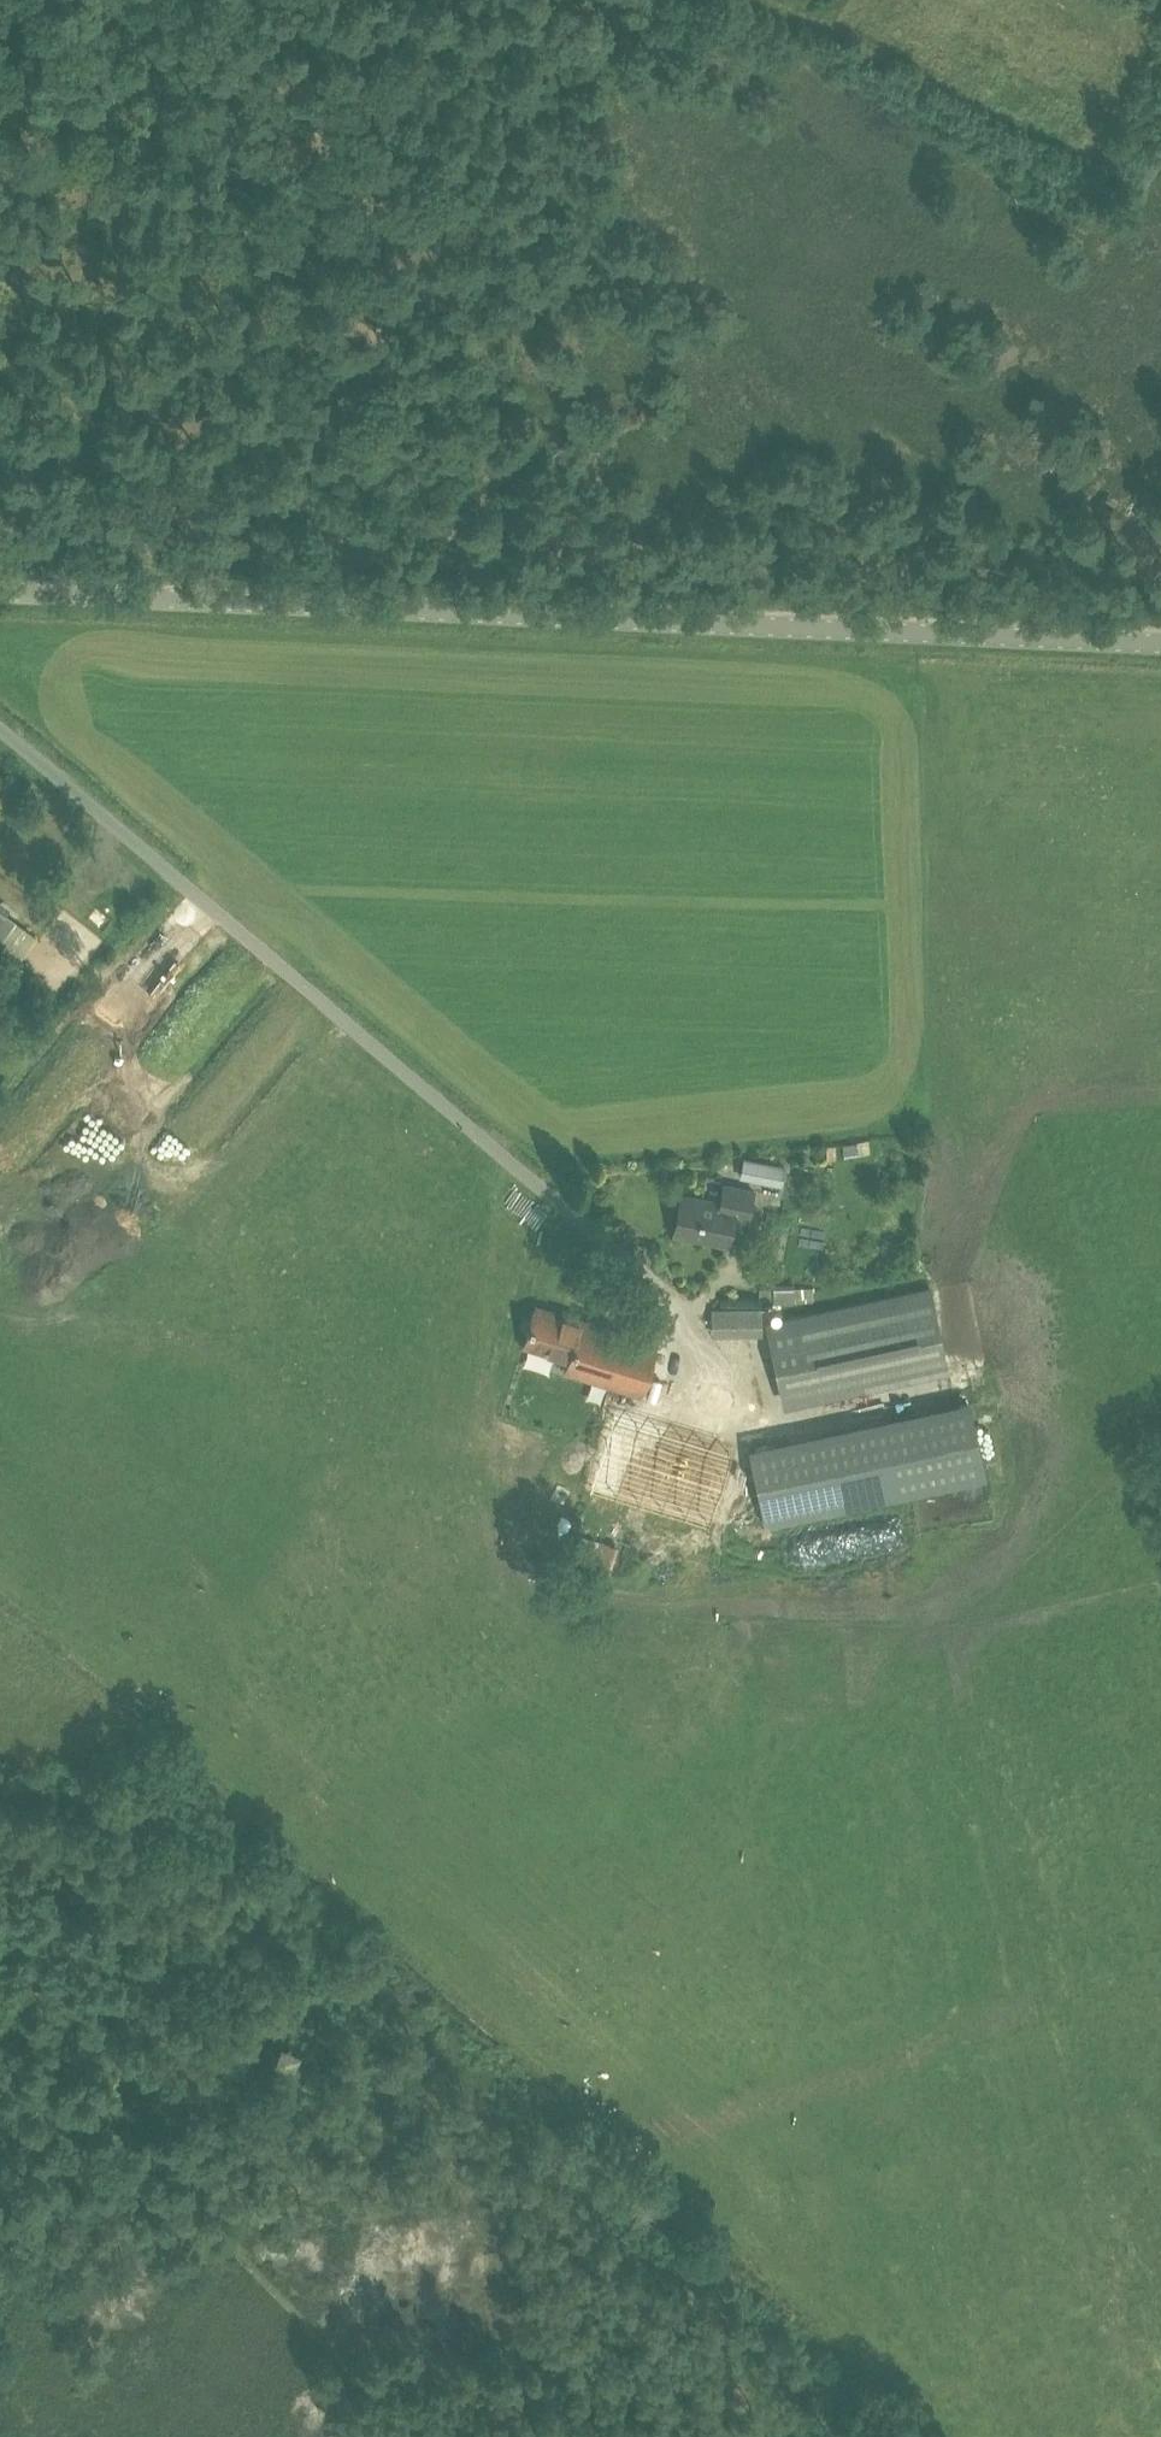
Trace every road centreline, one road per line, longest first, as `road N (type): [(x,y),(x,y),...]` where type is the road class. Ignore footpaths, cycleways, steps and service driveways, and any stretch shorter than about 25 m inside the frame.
road 1 (unclassified): [(1160,646),(0,589)]

